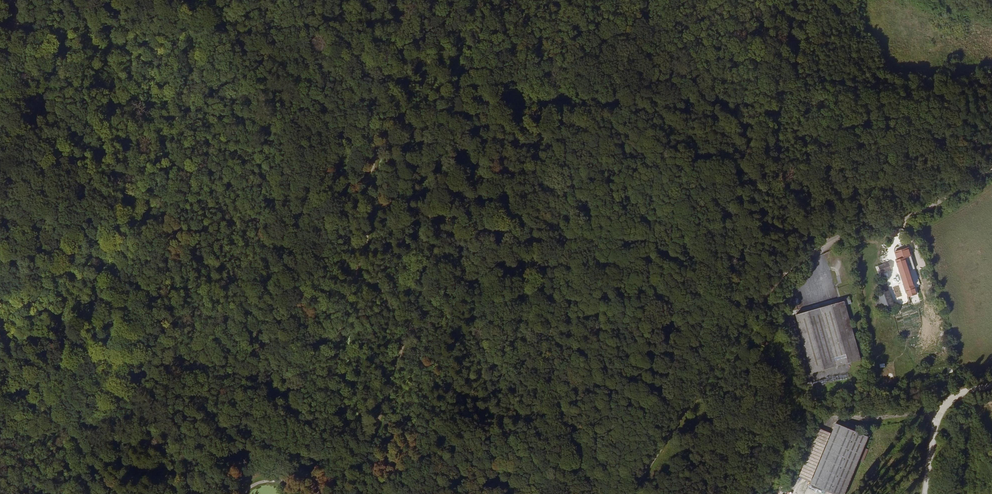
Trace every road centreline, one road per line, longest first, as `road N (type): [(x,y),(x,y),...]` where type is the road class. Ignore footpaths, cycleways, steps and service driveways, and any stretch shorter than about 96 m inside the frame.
road 1 (unclassified): [(632,493),(783,276),(835,238),(916,214),(991,166)]
road 2 (track): [(0,79),(13,64),(54,49),(79,10),(118,10)]

